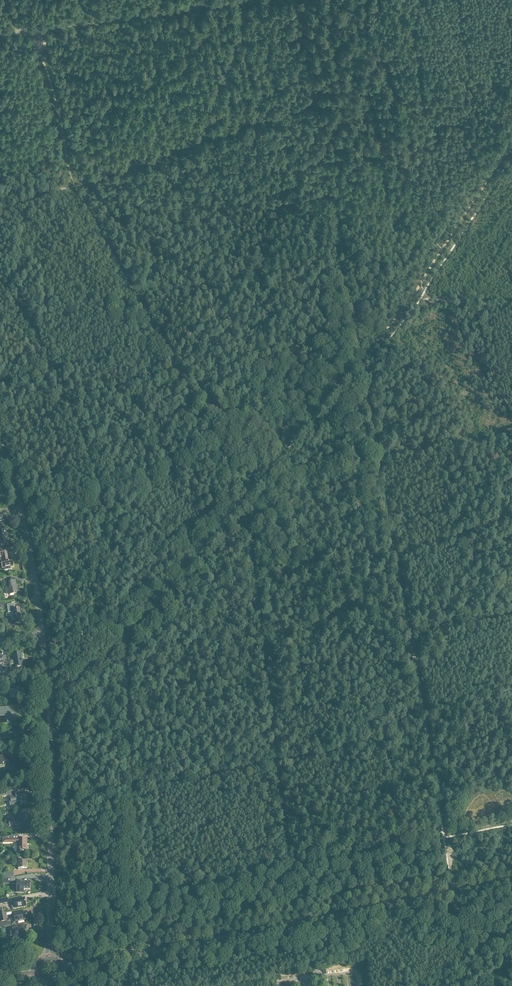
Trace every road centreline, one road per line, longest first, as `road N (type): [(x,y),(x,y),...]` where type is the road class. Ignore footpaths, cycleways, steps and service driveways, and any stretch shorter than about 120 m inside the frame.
road 1 (secondary): [(62,968),(511,880)]
road 2 (unclassified): [(50,957),(50,703),(42,633)]
road 3 (unclassified): [(0,34),(244,0)]
road 4 (unclassified): [(0,441),(42,633)]

